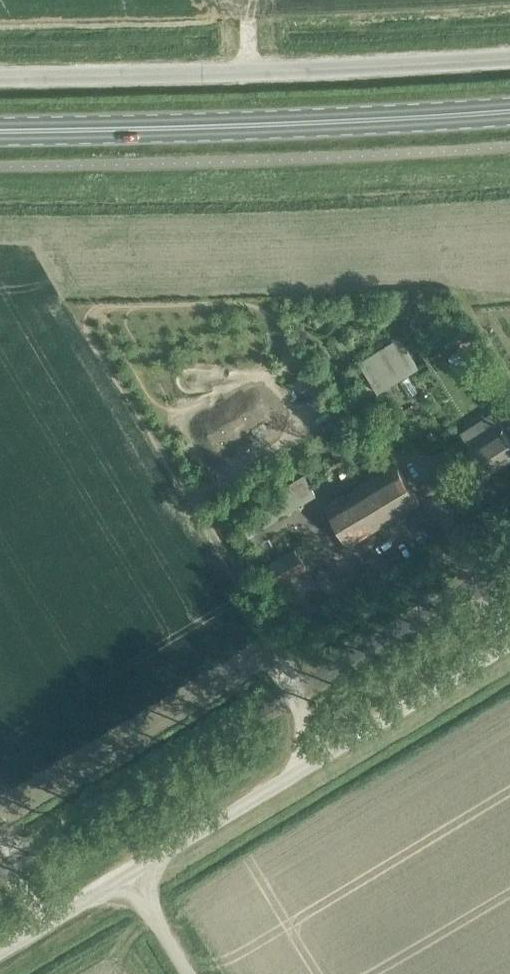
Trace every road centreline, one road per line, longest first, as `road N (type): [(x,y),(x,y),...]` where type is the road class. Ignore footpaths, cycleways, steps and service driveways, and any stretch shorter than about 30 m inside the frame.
road 1 (primary): [(0,131),(509,110)]
road 2 (unclassified): [(0,76),(509,56)]
road 3 (unclassified): [(127,874),(509,643)]
road 4 (unclassified): [(0,948),(127,874)]

